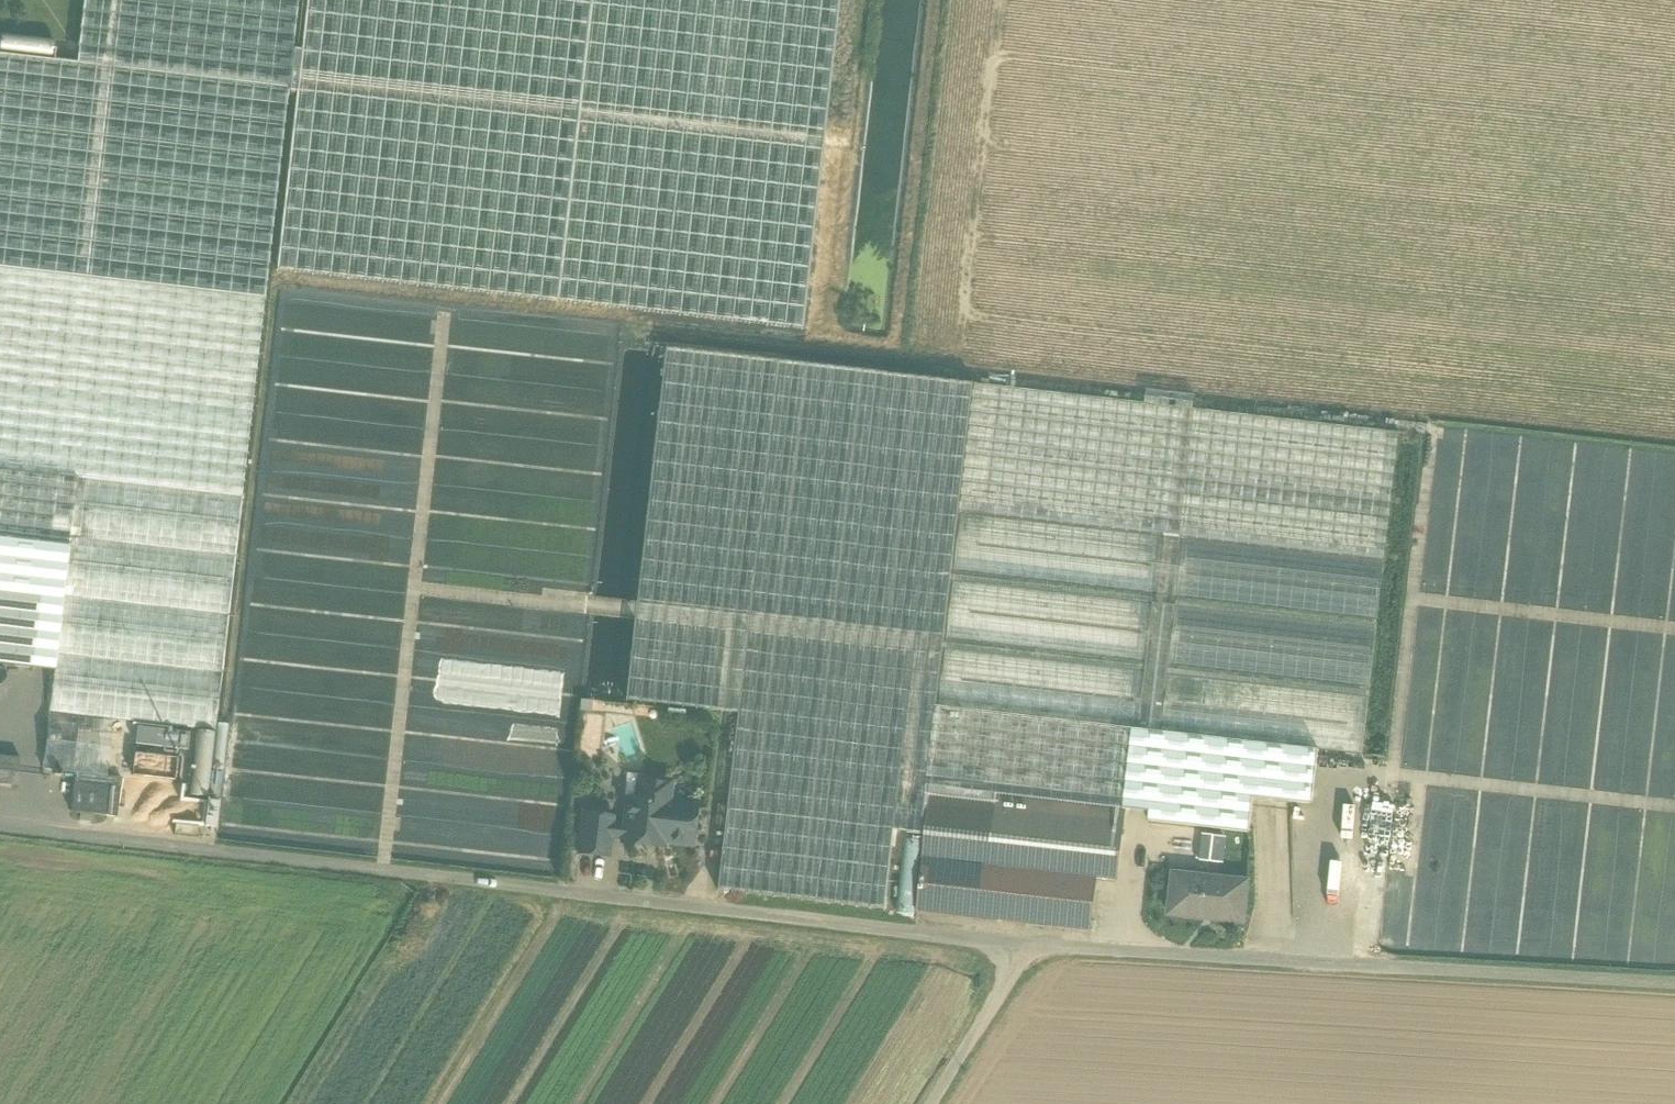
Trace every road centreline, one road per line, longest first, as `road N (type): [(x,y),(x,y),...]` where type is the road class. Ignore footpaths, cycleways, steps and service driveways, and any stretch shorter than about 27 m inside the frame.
road 1 (track): [(1025,951),(776,916),(0,835)]
road 2 (track): [(1025,951),(1674,986)]
road 3 (track): [(932,1103),(1025,951)]

